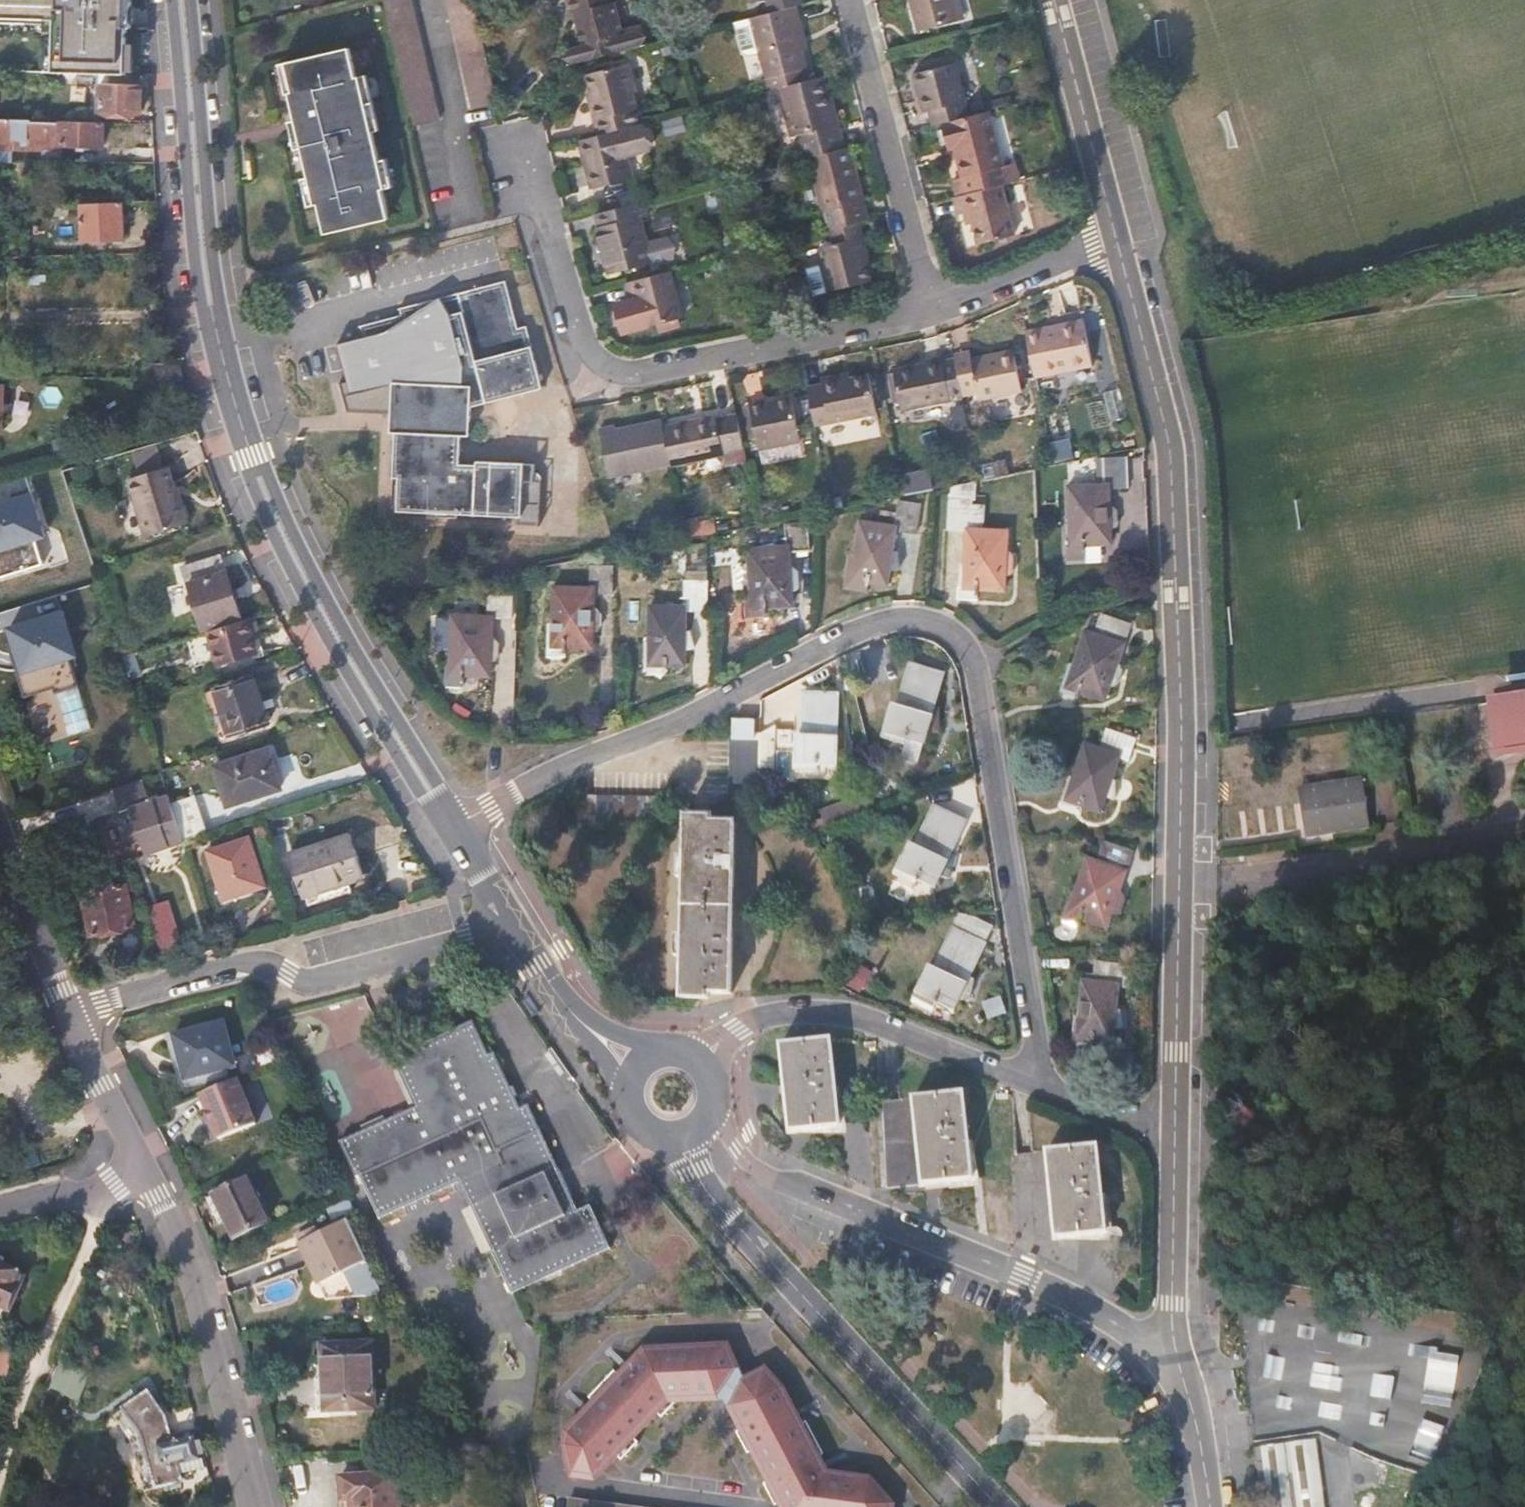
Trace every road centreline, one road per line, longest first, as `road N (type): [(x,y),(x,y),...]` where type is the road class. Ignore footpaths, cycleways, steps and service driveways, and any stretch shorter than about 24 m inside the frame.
road 1 (residential): [(453,827),(708,711),(864,628),(899,619),(930,622),(963,638),(979,664),(1044,1088)]
road 2 (residential): [(1173,1140),(1183,736),(1170,445),(1117,241)]
road 3 (secondary): [(453,827),(306,578),(234,402),(205,268),(182,0)]
road 4 (residential): [(516,149),(590,385),(934,314)]
road 5 (residential): [(1173,1351),(776,1179),(736,1149),(716,1105)]
road 6 (residential): [(508,919),(464,941),(300,989),(248,961),(76,1011)]
road 7 (secondary): [(1001,1506),(709,1189)]
road 8 (residential): [(262,1506),(151,1164)]
road 9 (residential): [(722,1040),(752,1022),(820,1009),(865,1017),(1044,1088)]
road 10 (residential): [(934,314),(860,0)]
road 11 (residential): [(1117,241),(1054,0)]
road 12 (residential): [(1173,1351),(1173,1140)]
road 13 (residential): [(934,314),(1117,241)]
road 14 (residential): [(76,1011),(0,853)]
road 15 (residential): [(151,1164),(76,1011)]
road 16 (residential): [(1211,1506),(1195,1415),(1173,1351)]
road 17 (residential): [(0,1205),(151,1164)]
road 18 (residential): [(1044,1088),(1173,1140)]
road 19 (secondary): [(589,1030),(508,919)]

